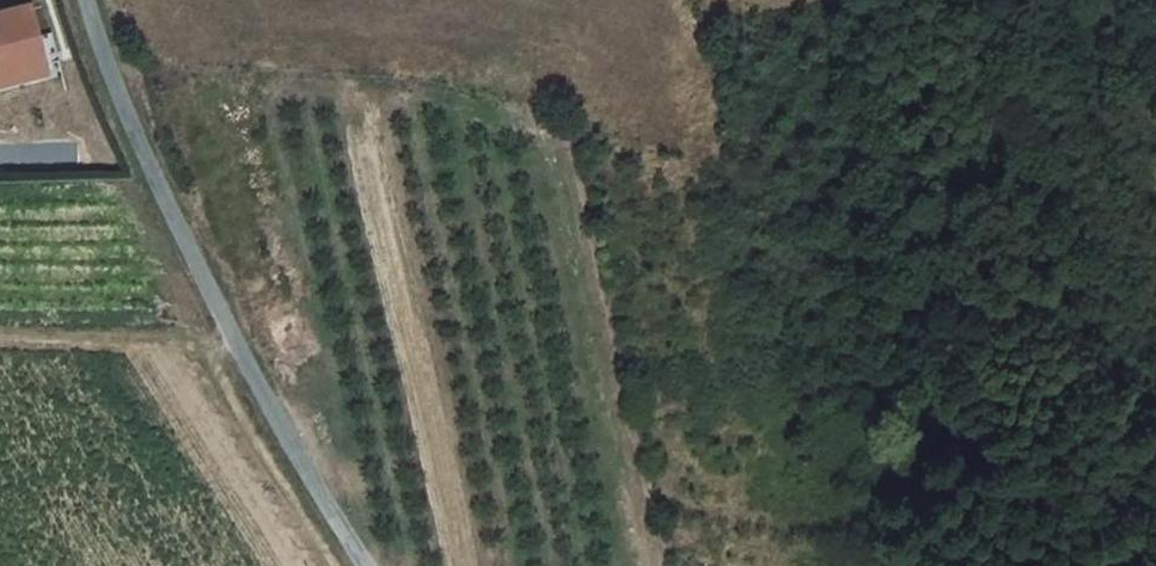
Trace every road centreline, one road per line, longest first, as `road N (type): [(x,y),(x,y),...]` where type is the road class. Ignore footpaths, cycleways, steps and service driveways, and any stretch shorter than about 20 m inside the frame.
road 1 (unclassified): [(91,0),(168,218),(301,469),(362,565)]

